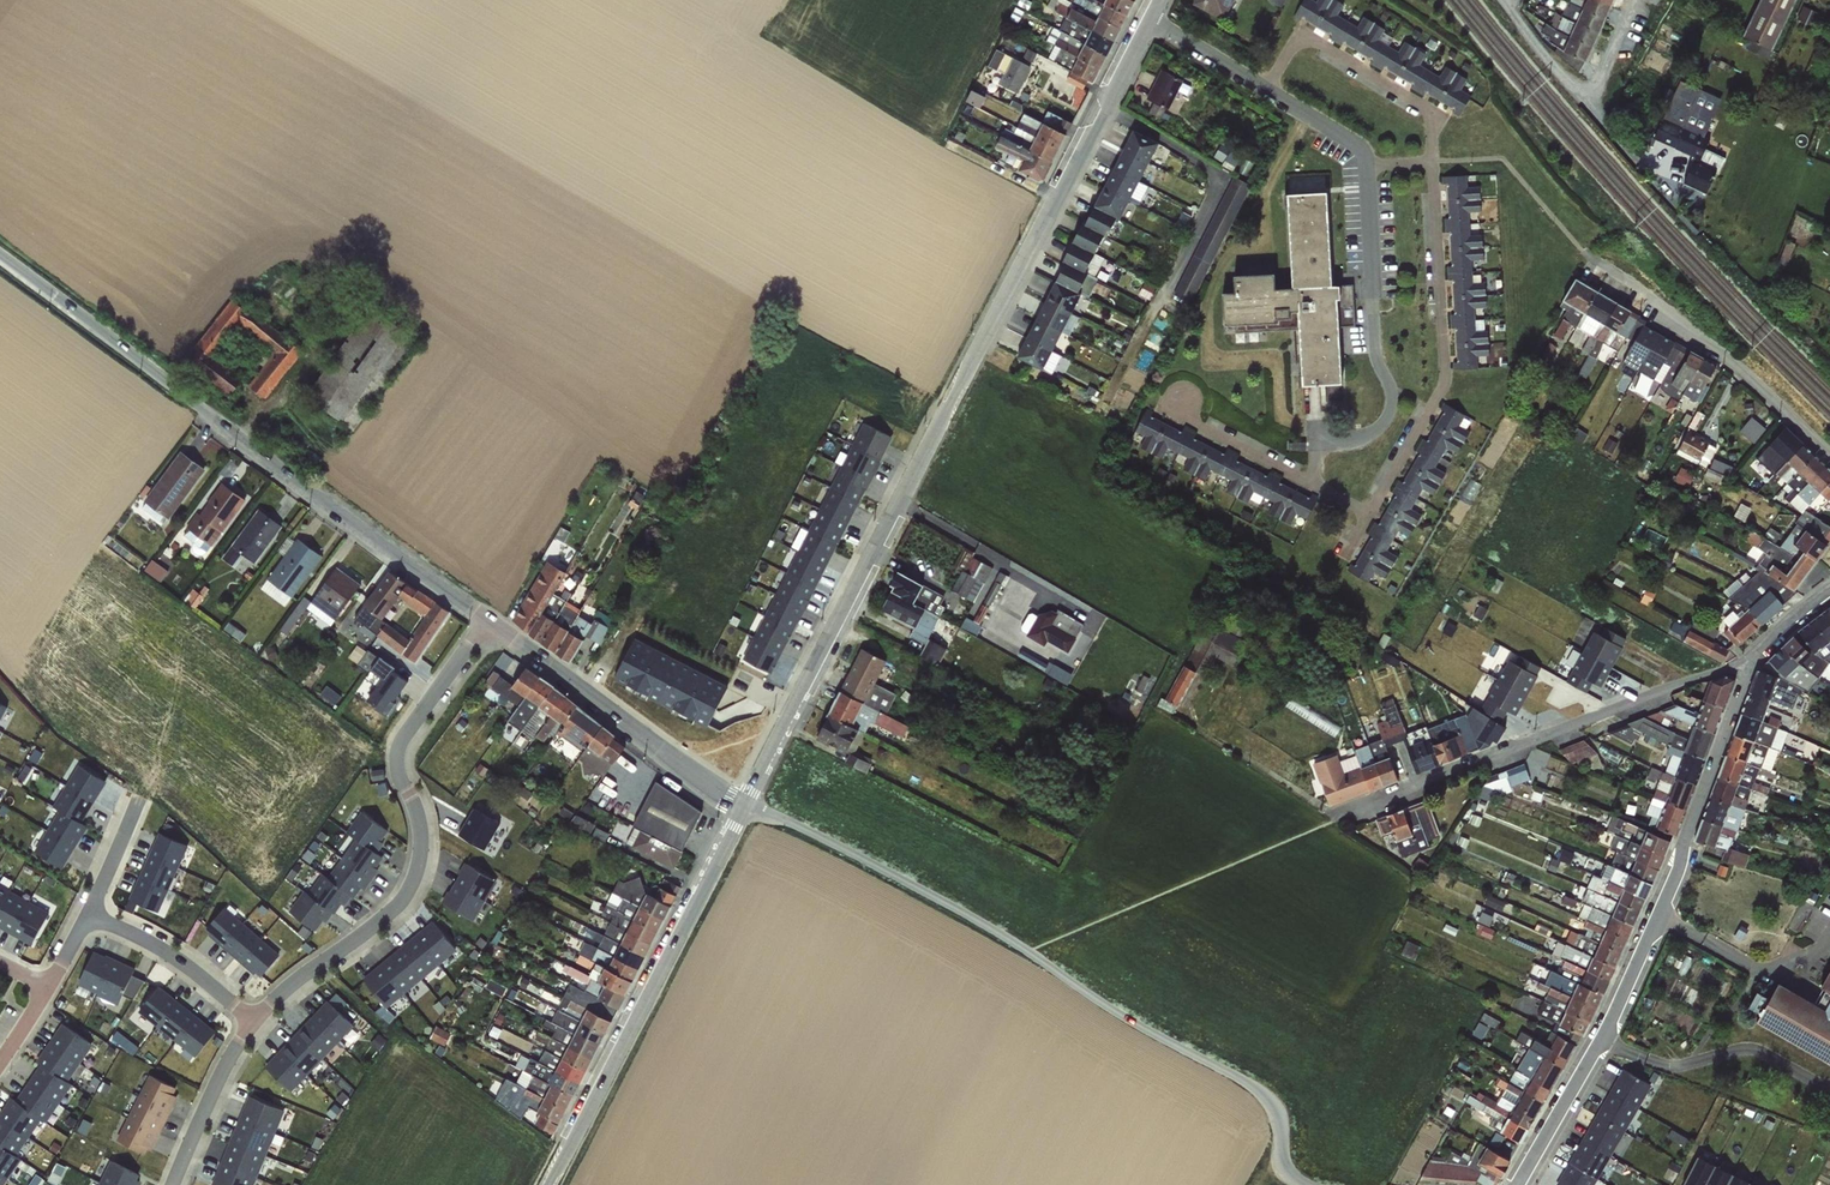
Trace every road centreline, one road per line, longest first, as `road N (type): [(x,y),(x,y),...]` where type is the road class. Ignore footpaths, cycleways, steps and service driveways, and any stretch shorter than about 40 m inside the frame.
road 1 (tertiary): [(1141,20),(745,803)]
road 2 (unclassified): [(745,803),(943,902),(1263,1093),(1276,1107),(1284,1166),(1307,1184)]
road 3 (residential): [(0,255),(486,621)]
road 4 (residential): [(1755,654),(1658,916),(1518,1184)]
road 5 (residential): [(486,621),(397,752),(421,840),(402,900),(254,1022)]
road 6 (residential): [(1755,654),(1341,817)]
road 7 (tertiary): [(745,803),(545,1184)]
road 8 (residential): [(1314,485),(1316,441),(1371,433),(1394,408),(1374,350),(1363,169)]
road 9 (residential): [(1435,166),(1445,374),(1363,514)]
road 10 (residential): [(486,621),(745,803)]
road 11 (residential): [(1829,455),(1752,373),(1592,253)]
road 12 (residential): [(1264,97),(1300,37),(1429,116),(1435,166)]
road 13 (residential): [(254,1022),(164,950),(87,913)]
road 14 (residential): [(254,1022),(172,1184)]
road 15 (residential): [(1161,403),(1314,485)]
road 16 (residential): [(1264,97),(1141,20)]
road 17 (residential): [(1363,169),(1362,159),(1264,97)]

